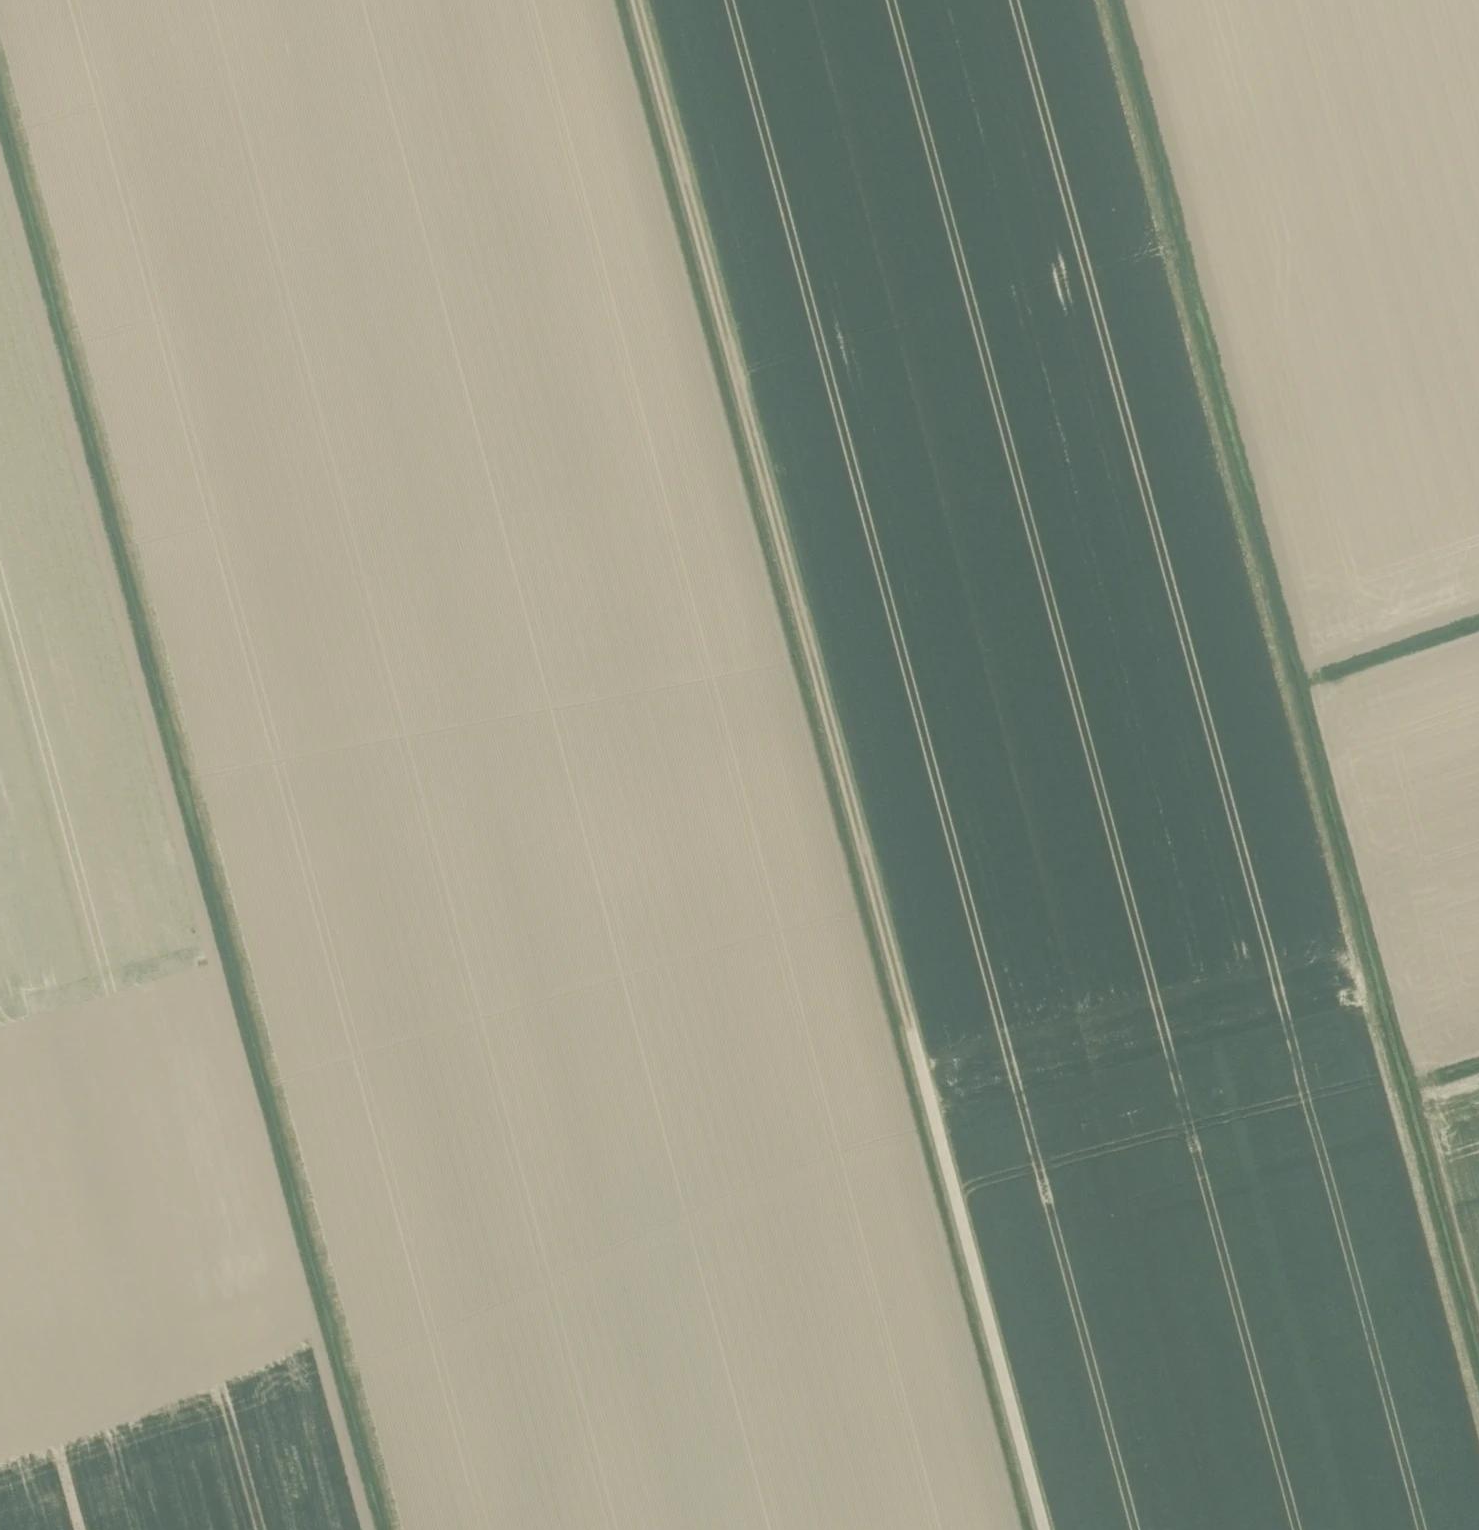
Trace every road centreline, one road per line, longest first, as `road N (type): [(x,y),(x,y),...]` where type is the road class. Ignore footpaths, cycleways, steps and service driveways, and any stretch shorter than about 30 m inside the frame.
road 1 (track): [(912,1038),(637,0)]
road 2 (unclassified): [(1044,1529),(912,1038)]

